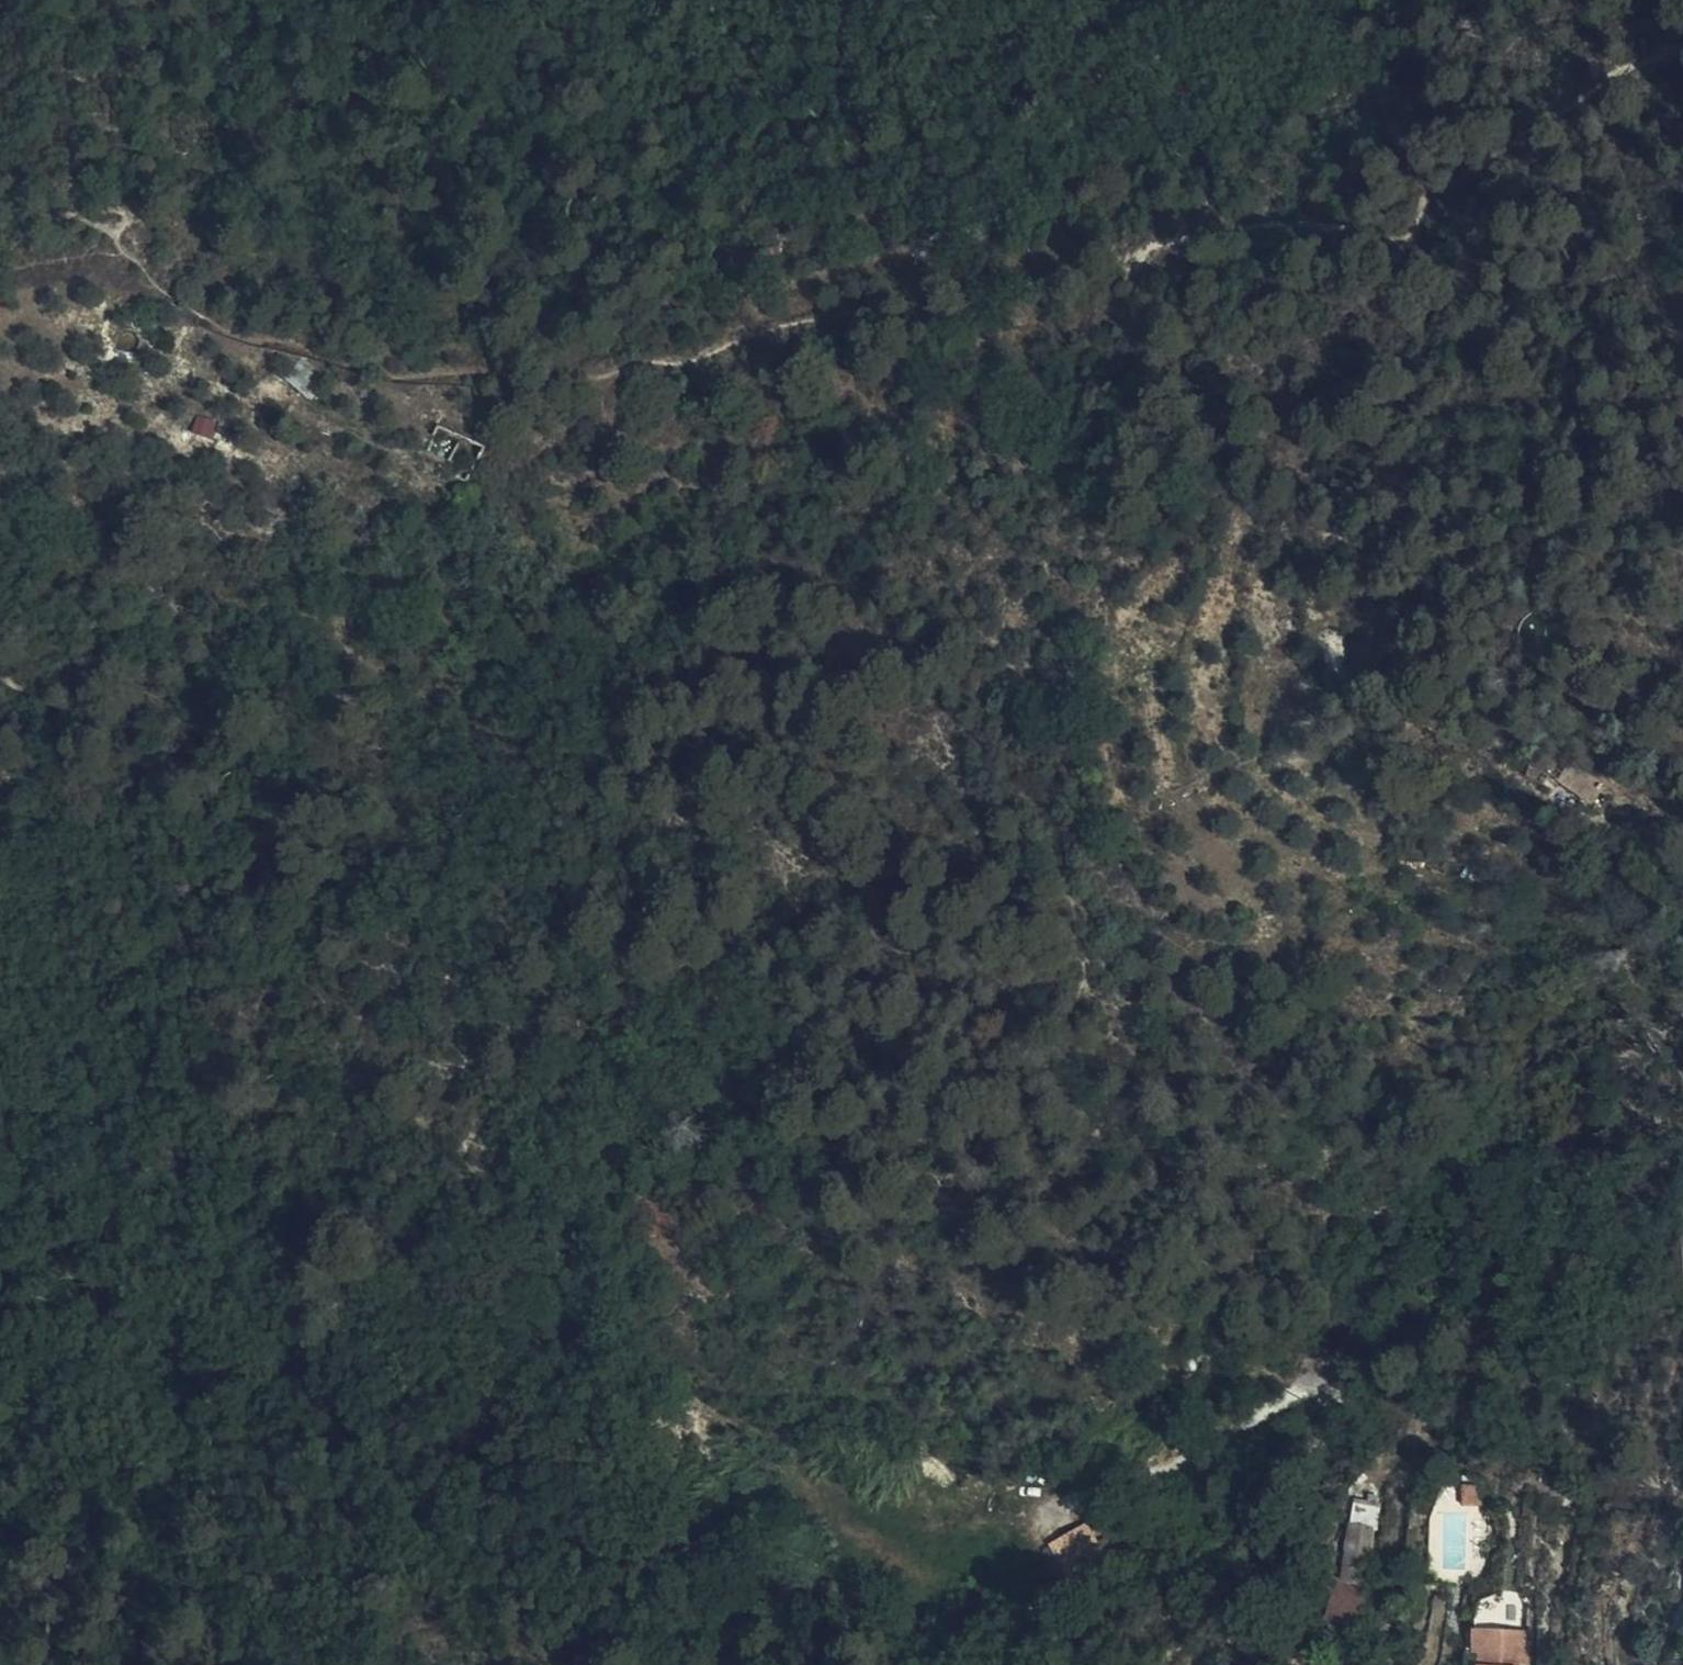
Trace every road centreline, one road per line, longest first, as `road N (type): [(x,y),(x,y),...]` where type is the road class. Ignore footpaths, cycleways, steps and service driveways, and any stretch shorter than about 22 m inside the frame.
road 1 (track): [(1217,1664),(1274,1602),(1325,1456),(1330,1391),(1324,1375),(1269,1364),(1105,1418),(1040,1415)]

